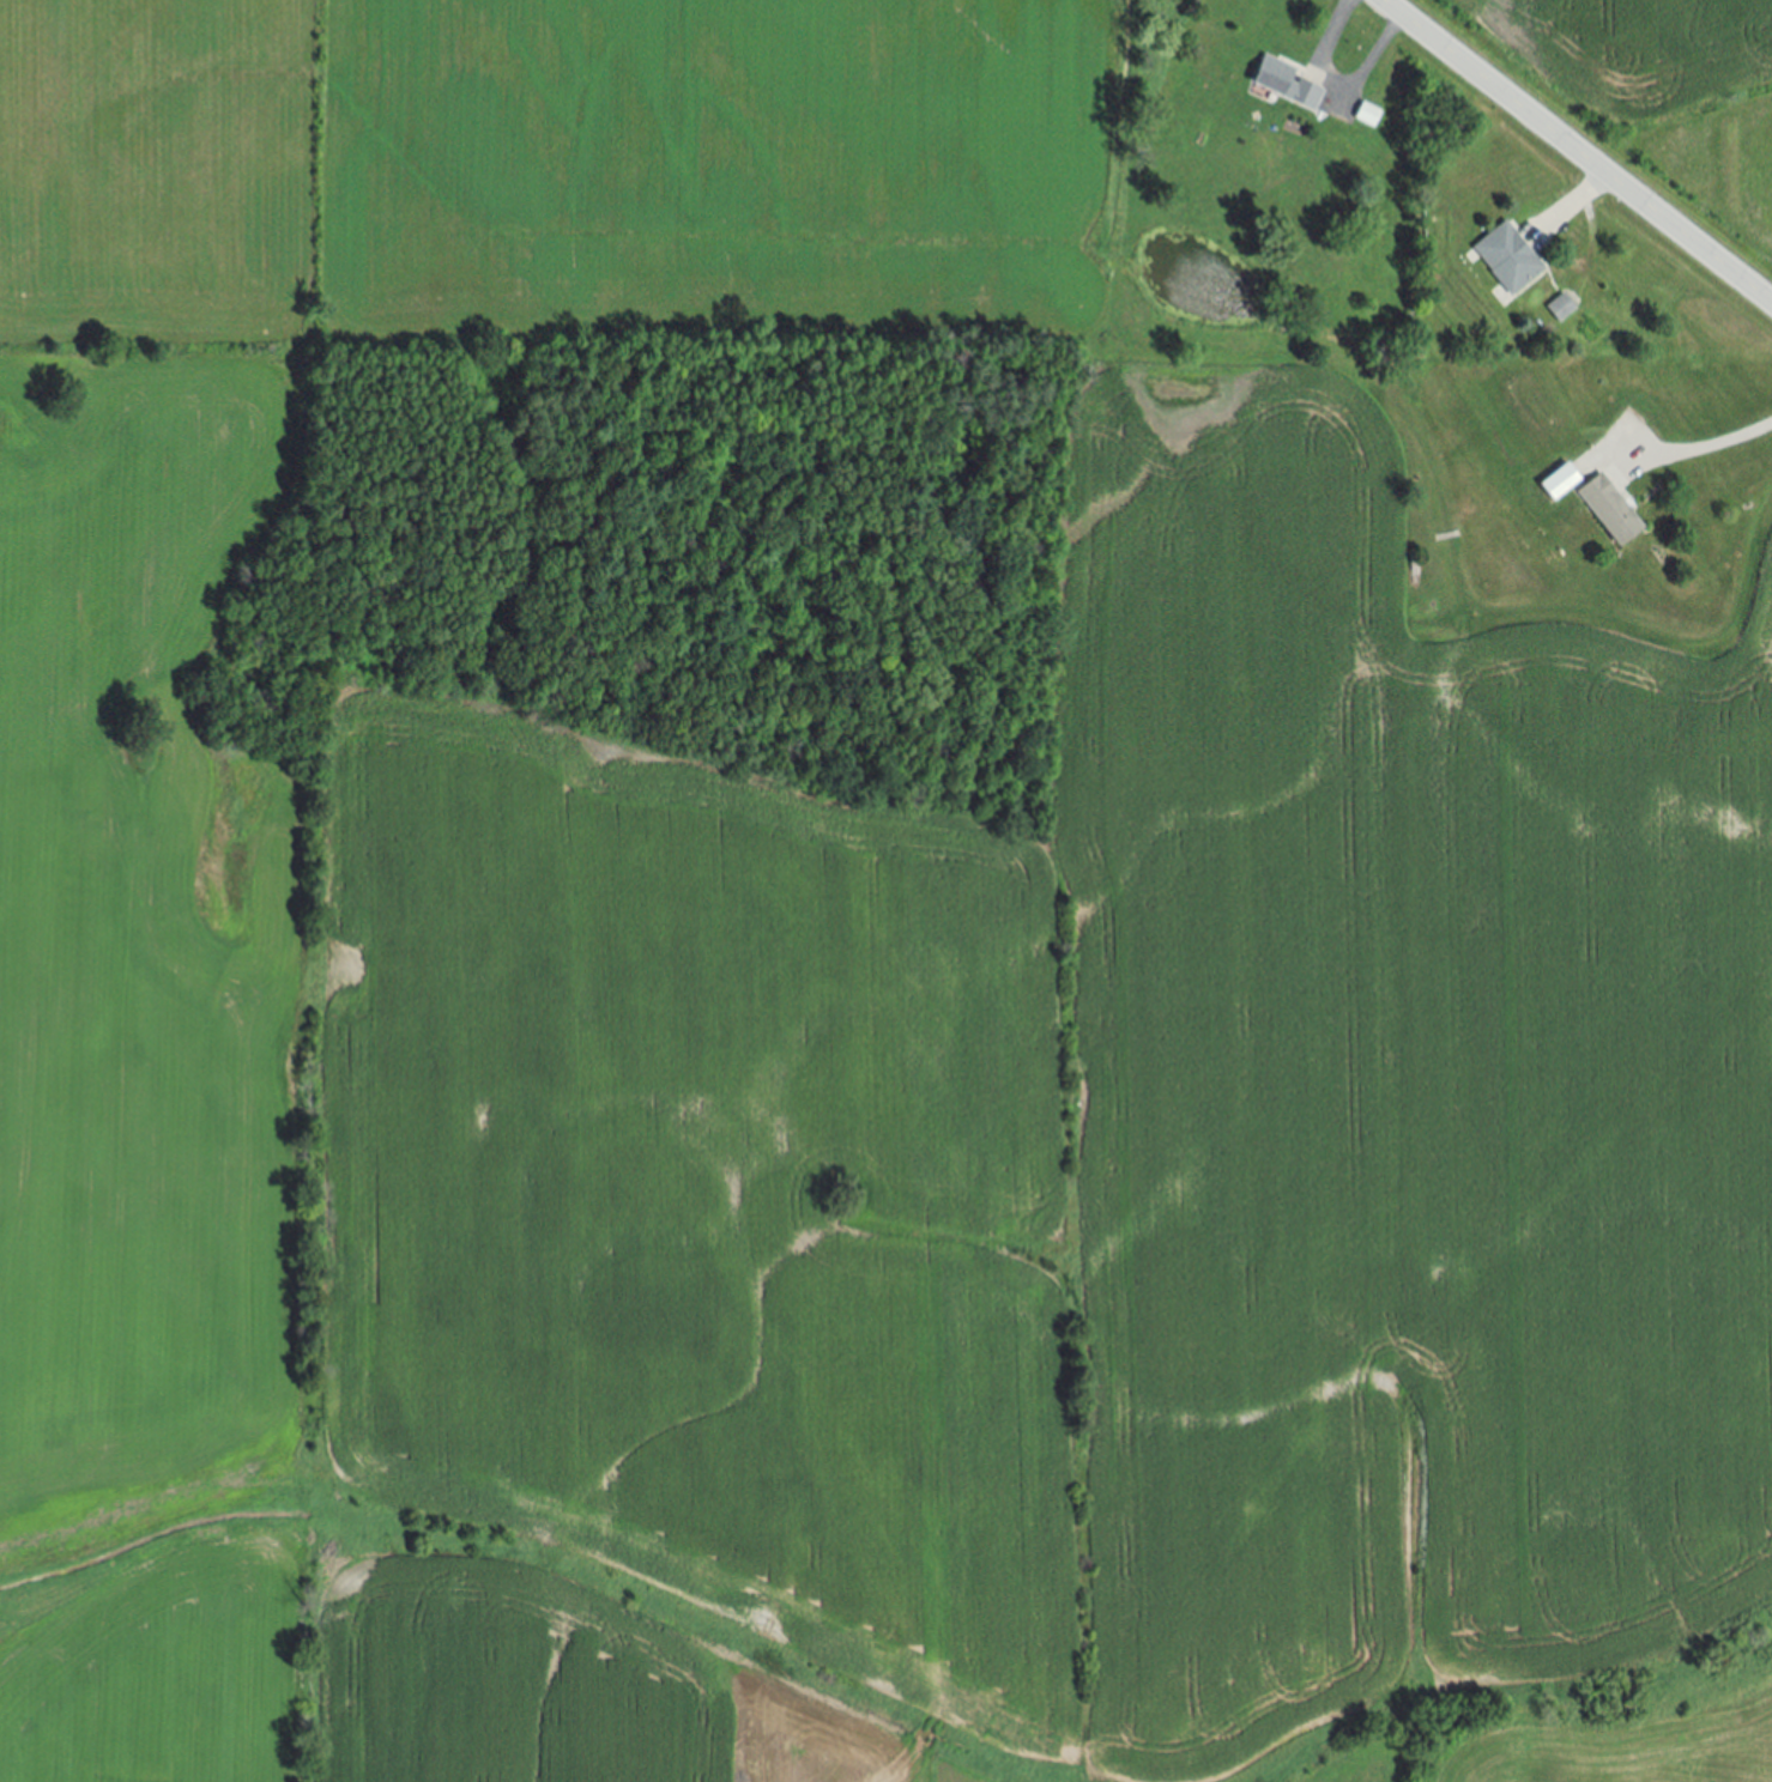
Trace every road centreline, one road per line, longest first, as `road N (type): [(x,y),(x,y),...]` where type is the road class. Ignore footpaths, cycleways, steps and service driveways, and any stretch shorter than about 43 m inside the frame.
road 1 (secondary): [(1771,304),(1382,0)]

